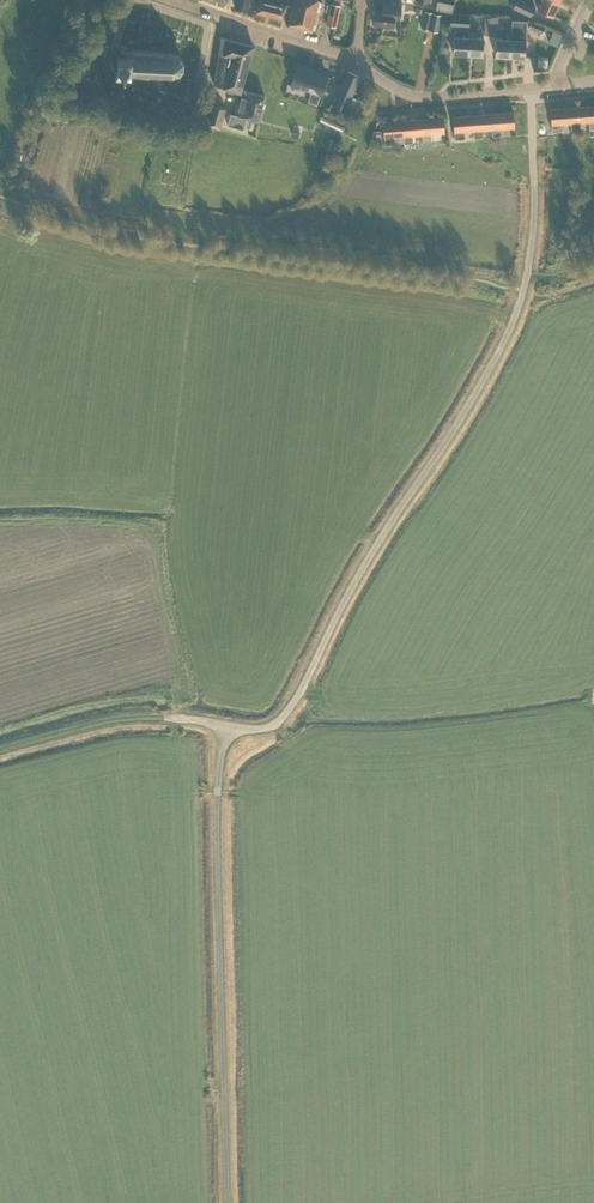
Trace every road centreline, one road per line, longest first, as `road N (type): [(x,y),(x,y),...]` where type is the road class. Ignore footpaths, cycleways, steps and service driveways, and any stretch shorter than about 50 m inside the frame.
road 1 (unclassified): [(230,734),(276,723),(288,712),(349,591),(511,325),(534,233),(530,87)]
road 2 (unclassified): [(227,1202),(218,792),(230,734)]
road 3 (track): [(148,268),(165,217),(272,231),(316,213),(364,159),(387,84)]
road 4 (unclassified): [(0,752),(124,718),(217,721),(230,734)]
road 5 (unclassified): [(530,87),(417,96),(387,84),(359,56)]
road 6 (residential): [(359,56),(186,0)]

